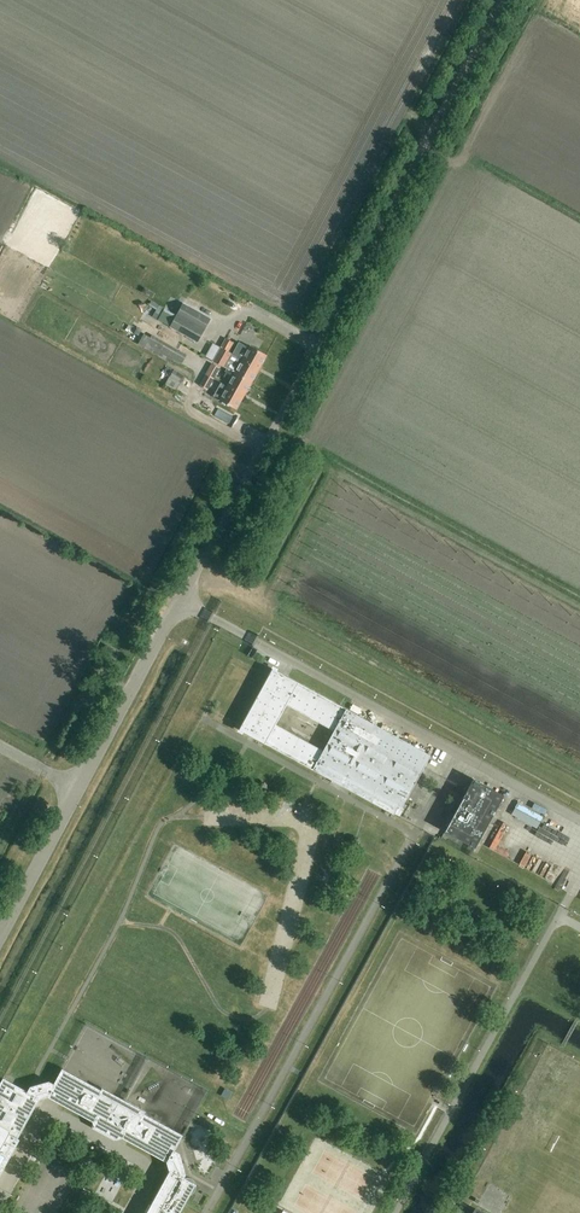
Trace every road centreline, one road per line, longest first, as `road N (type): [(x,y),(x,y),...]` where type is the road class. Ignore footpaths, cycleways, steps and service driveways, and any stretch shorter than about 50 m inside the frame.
road 1 (unclassified): [(0,937),(501,0)]

